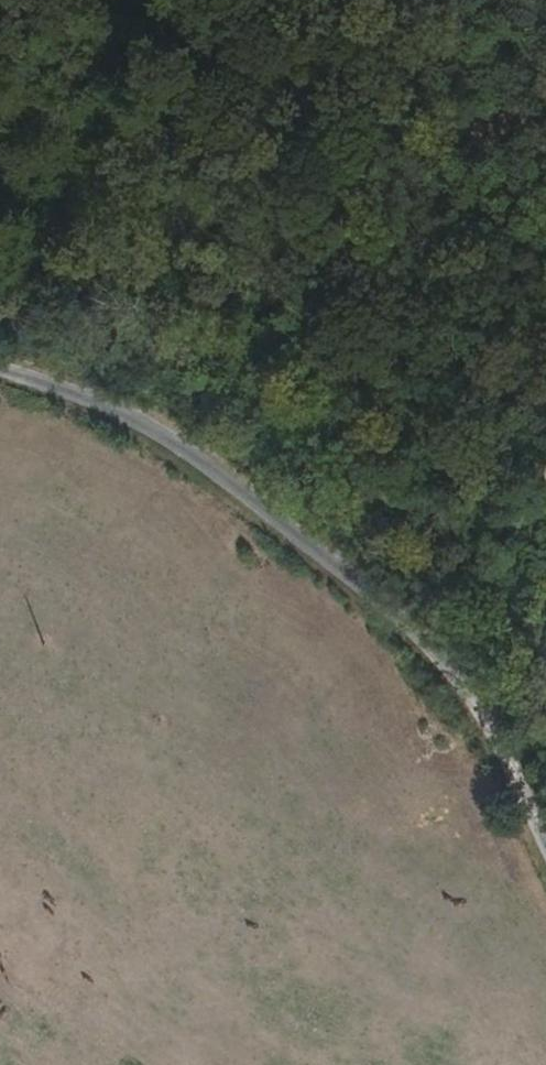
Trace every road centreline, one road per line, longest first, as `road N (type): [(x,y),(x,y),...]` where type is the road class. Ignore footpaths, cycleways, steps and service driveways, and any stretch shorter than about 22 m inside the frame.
road 1 (unclassified): [(545,838),(452,692),(301,553),(137,420),(0,376)]
road 2 (track): [(452,692),(337,296),(320,0)]

